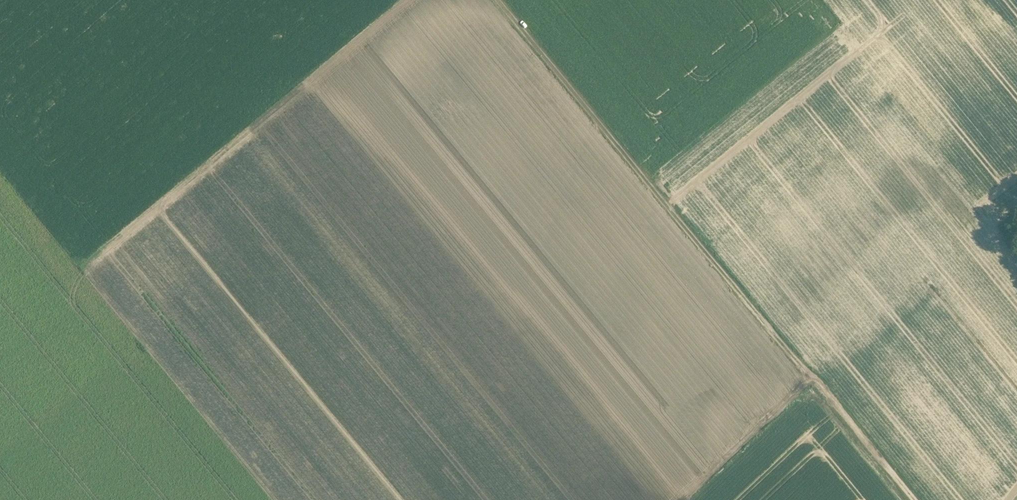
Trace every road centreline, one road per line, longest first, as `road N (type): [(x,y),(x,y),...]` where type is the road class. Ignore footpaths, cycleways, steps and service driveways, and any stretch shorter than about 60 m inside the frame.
road 1 (track): [(914,499),(499,0)]

